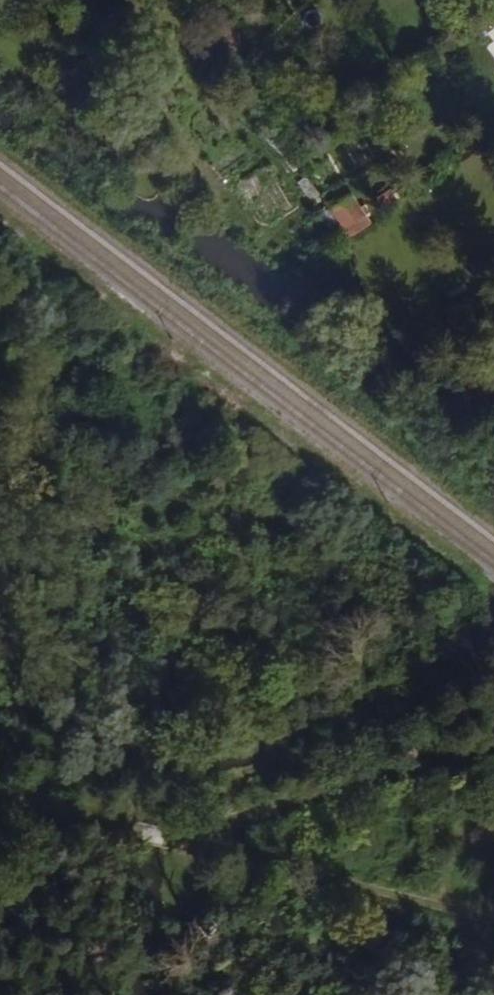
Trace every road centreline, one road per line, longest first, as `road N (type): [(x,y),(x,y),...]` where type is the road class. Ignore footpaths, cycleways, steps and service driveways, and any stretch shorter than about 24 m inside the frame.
road 1 (track): [(202,842),(234,843),(493,918)]
road 2 (track): [(234,843),(425,745),(493,722)]
road 3 (residential): [(0,799),(202,842)]

